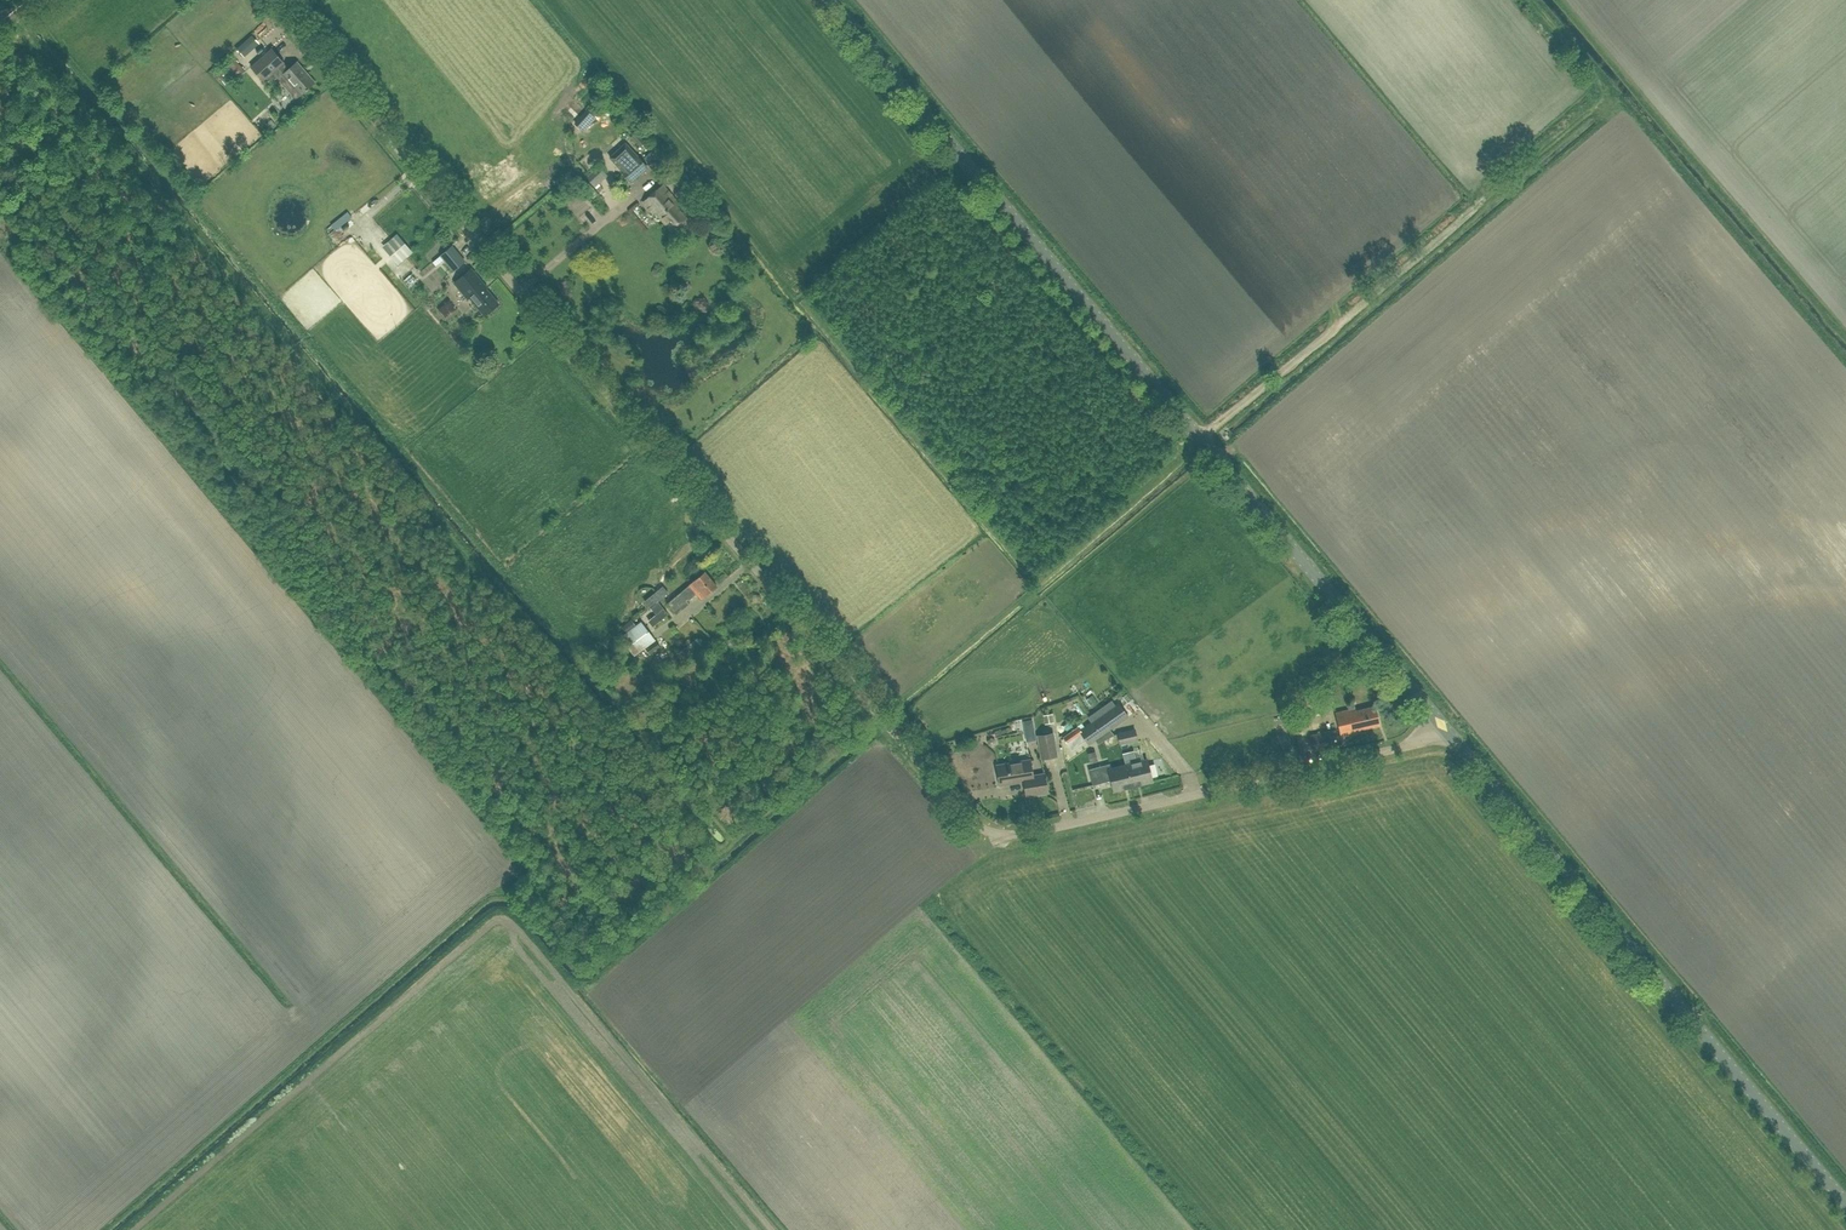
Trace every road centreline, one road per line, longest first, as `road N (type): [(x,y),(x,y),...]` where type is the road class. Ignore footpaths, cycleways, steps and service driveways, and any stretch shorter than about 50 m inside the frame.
road 1 (unclassified): [(1451,735),(1436,746),(1114,816),(1006,834),(973,829),(273,0)]
road 2 (tertiary): [(1451,735),(828,0)]
road 3 (tertiary): [(1845,1203),(1451,735)]
road 4 (track): [(1199,438),(1607,91)]
road 5 (track): [(1039,582),(804,301)]

